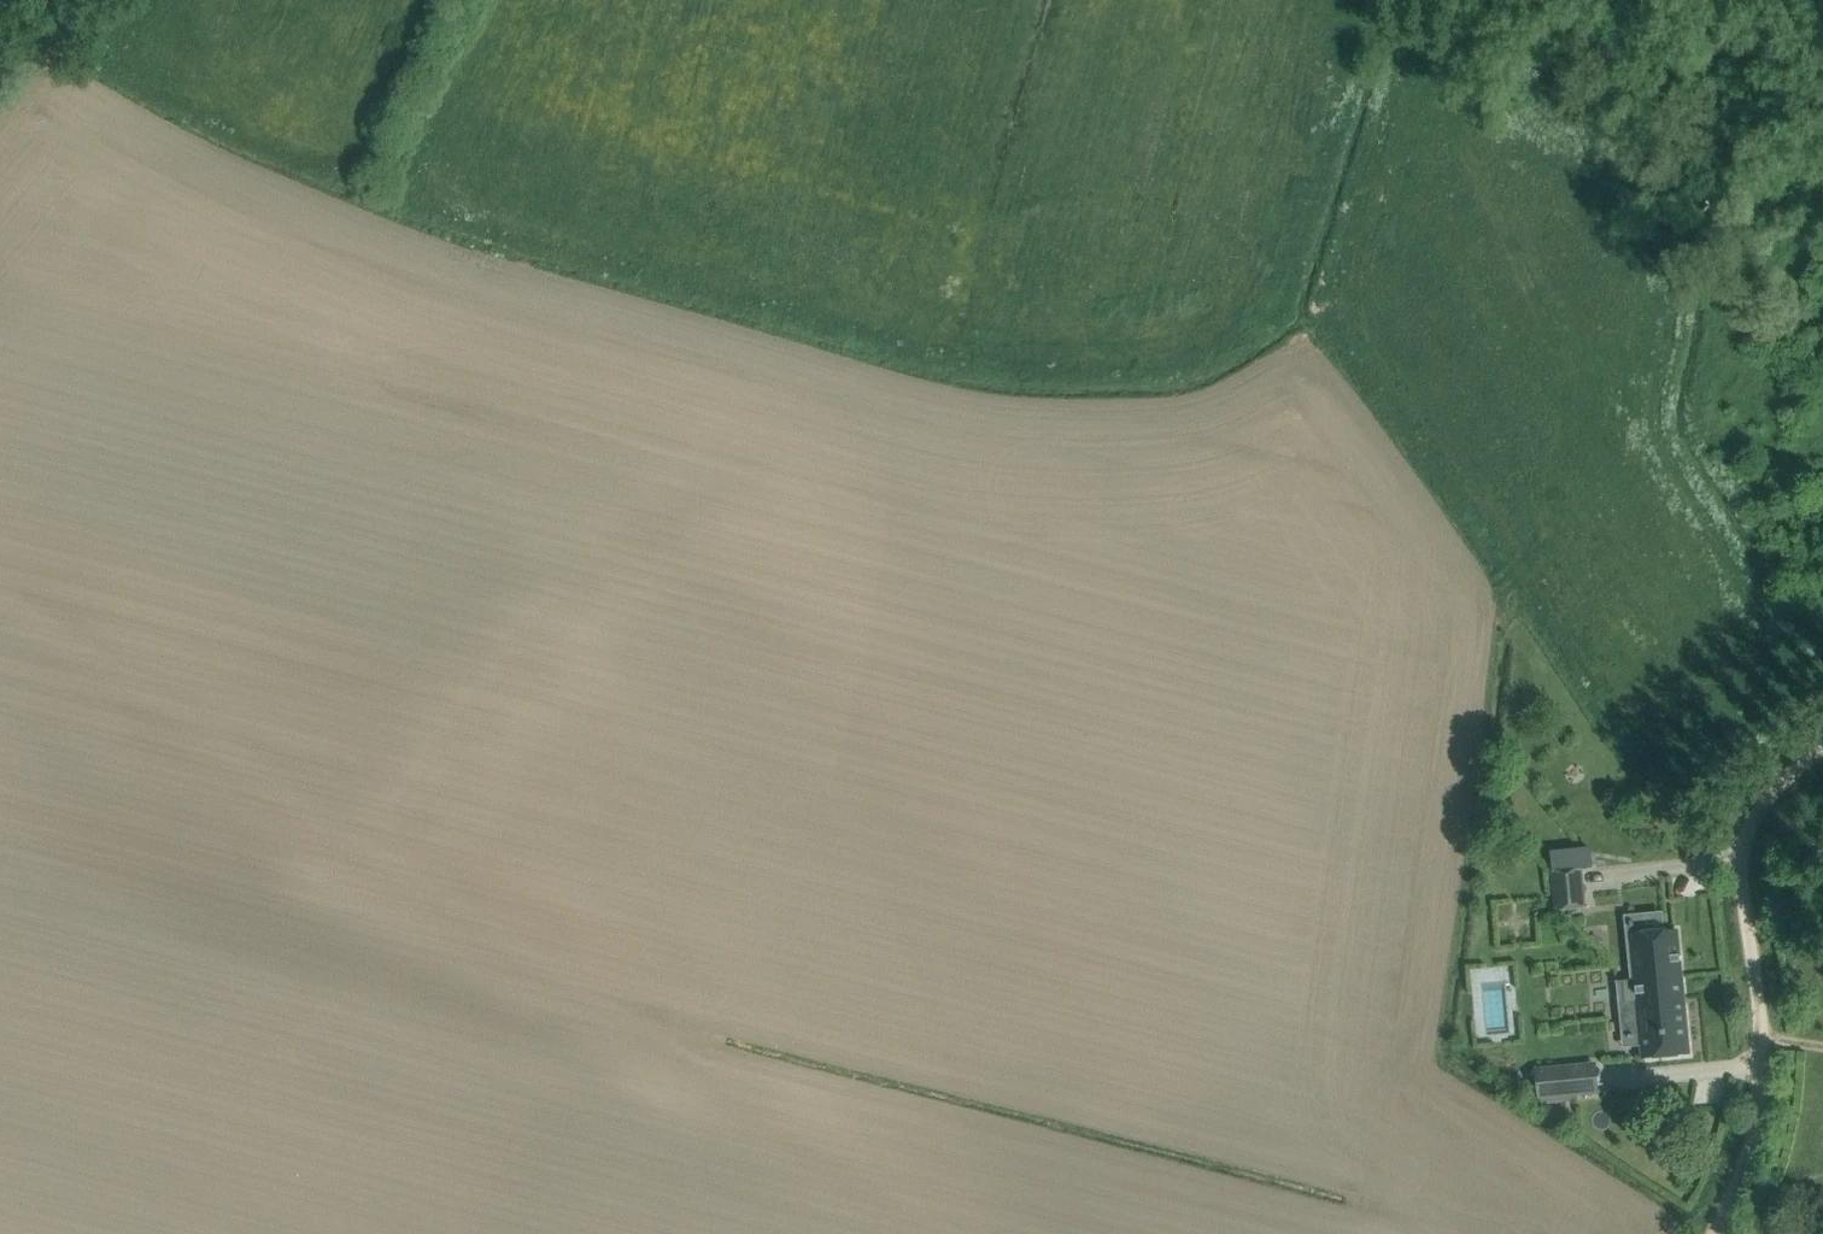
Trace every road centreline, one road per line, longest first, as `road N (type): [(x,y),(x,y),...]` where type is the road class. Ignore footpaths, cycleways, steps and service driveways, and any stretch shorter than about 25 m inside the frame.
road 1 (track): [(1822,762),(1765,813),(1740,956),(1712,1217),(1701,1233)]

